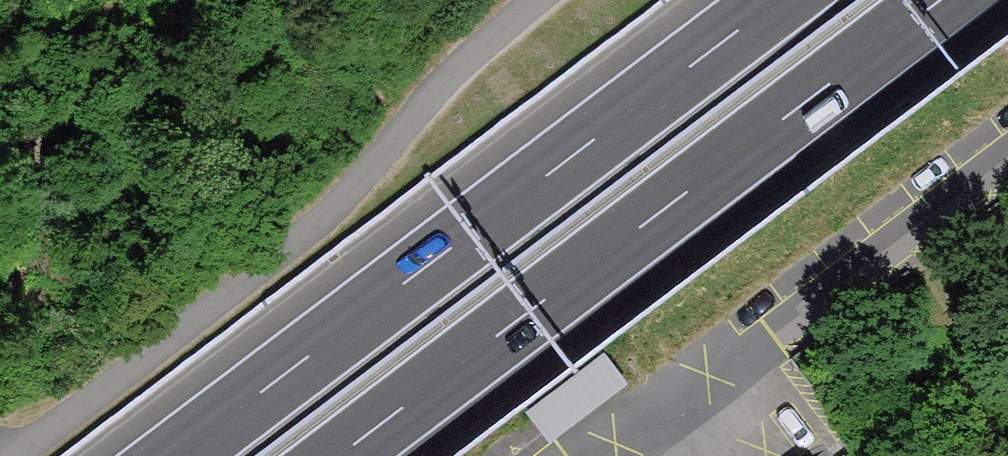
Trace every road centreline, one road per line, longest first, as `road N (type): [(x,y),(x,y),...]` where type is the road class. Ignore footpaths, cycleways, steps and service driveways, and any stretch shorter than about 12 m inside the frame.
road 1 (motorway): [(338,455),(940,0)]
road 2 (motorway): [(778,0),(176,455)]

